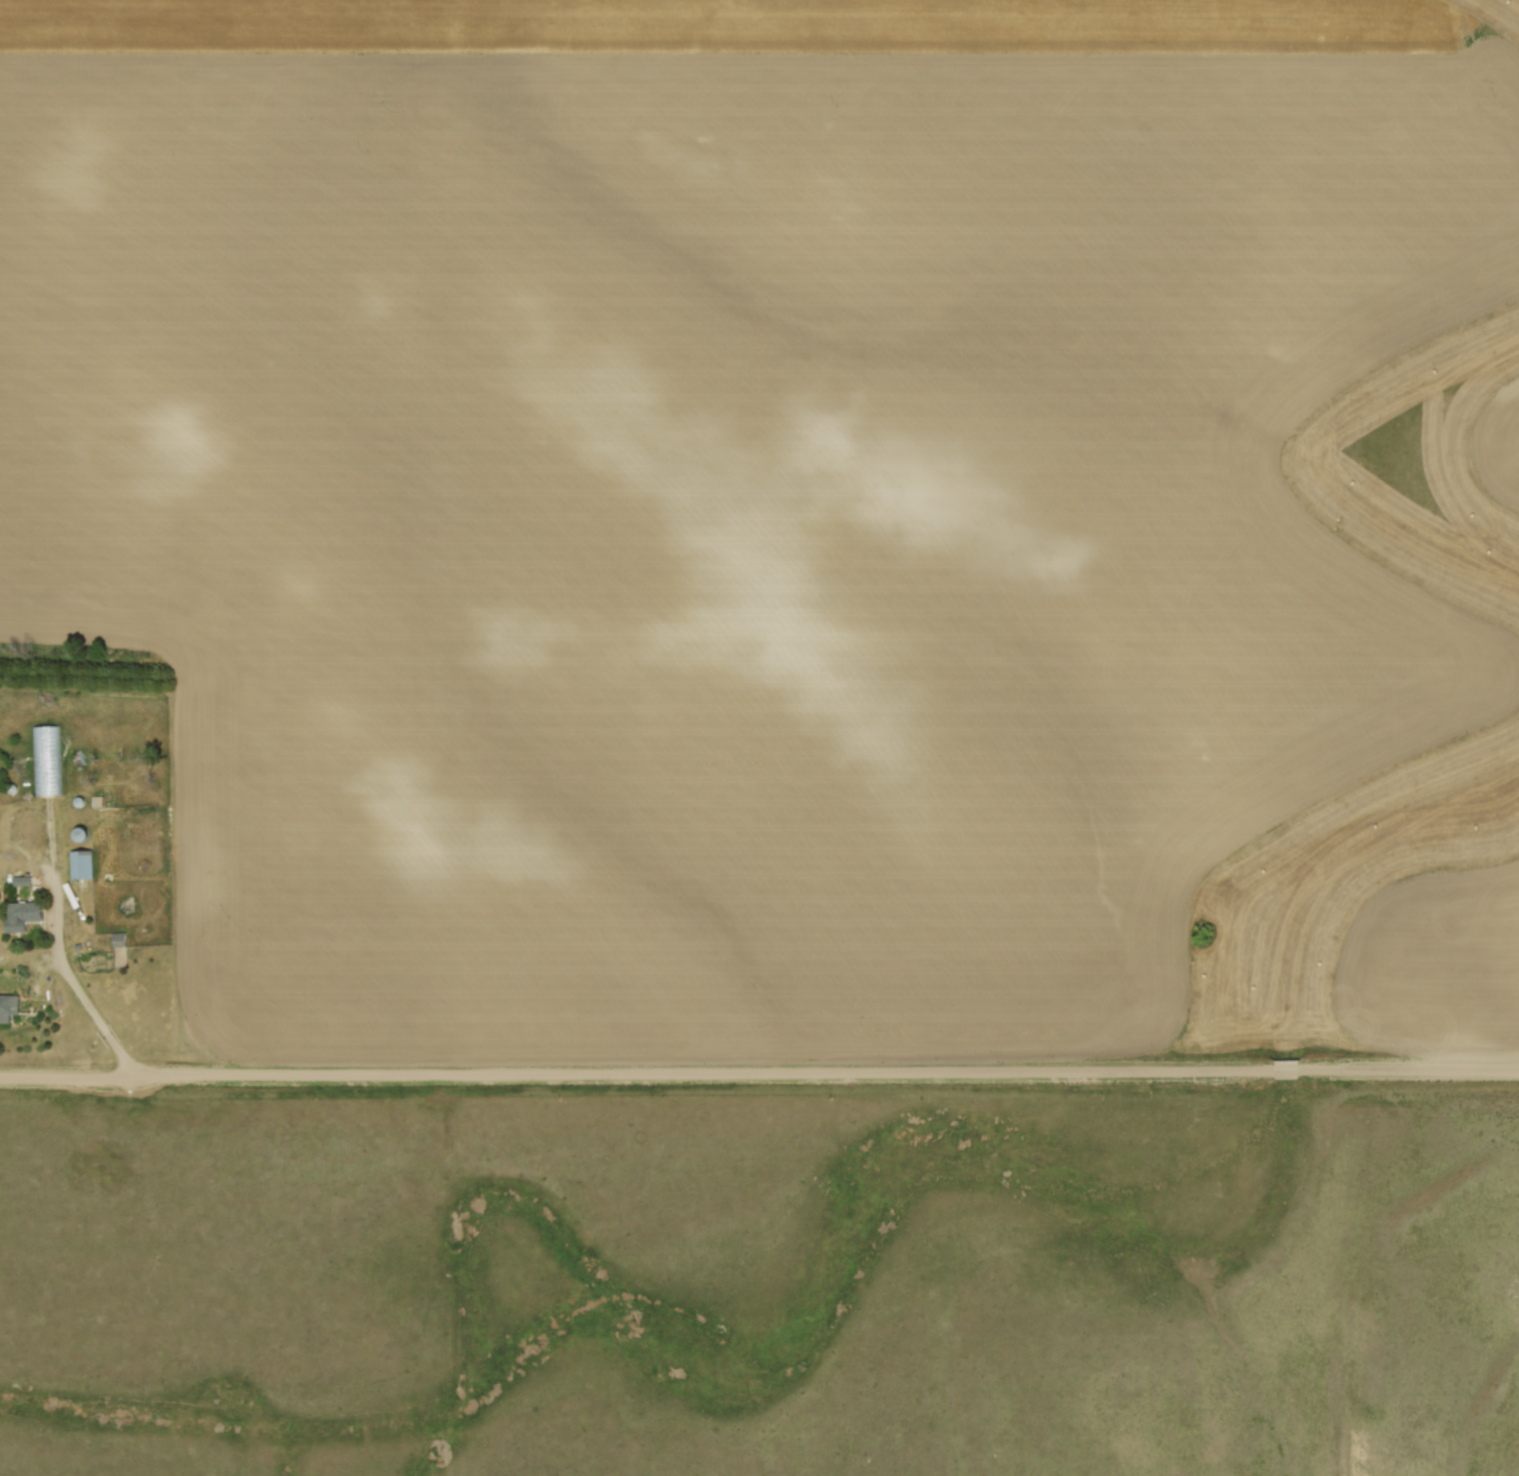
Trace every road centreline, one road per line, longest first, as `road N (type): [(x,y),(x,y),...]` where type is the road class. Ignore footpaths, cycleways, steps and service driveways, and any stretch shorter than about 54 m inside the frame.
road 1 (residential): [(0,1079),(1518,1069)]

